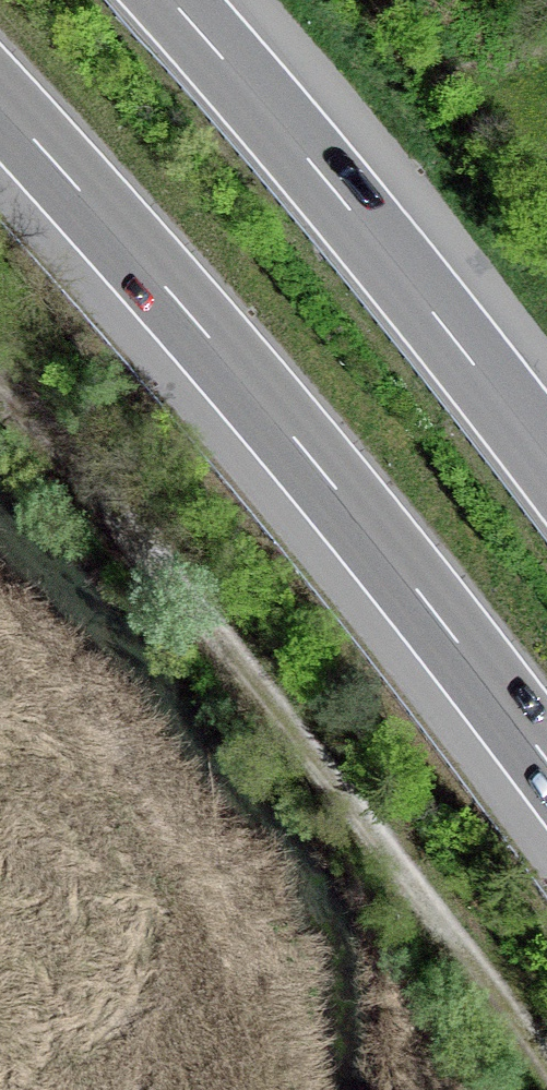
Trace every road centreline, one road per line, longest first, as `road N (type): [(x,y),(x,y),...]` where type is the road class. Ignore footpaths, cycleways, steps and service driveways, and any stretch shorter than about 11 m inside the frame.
road 1 (track): [(546,1067),(282,717),(0,383)]
road 2 (motorway): [(0,104),(309,456),(546,761)]
road 3 (motorway): [(546,461),(335,192),(170,0)]

